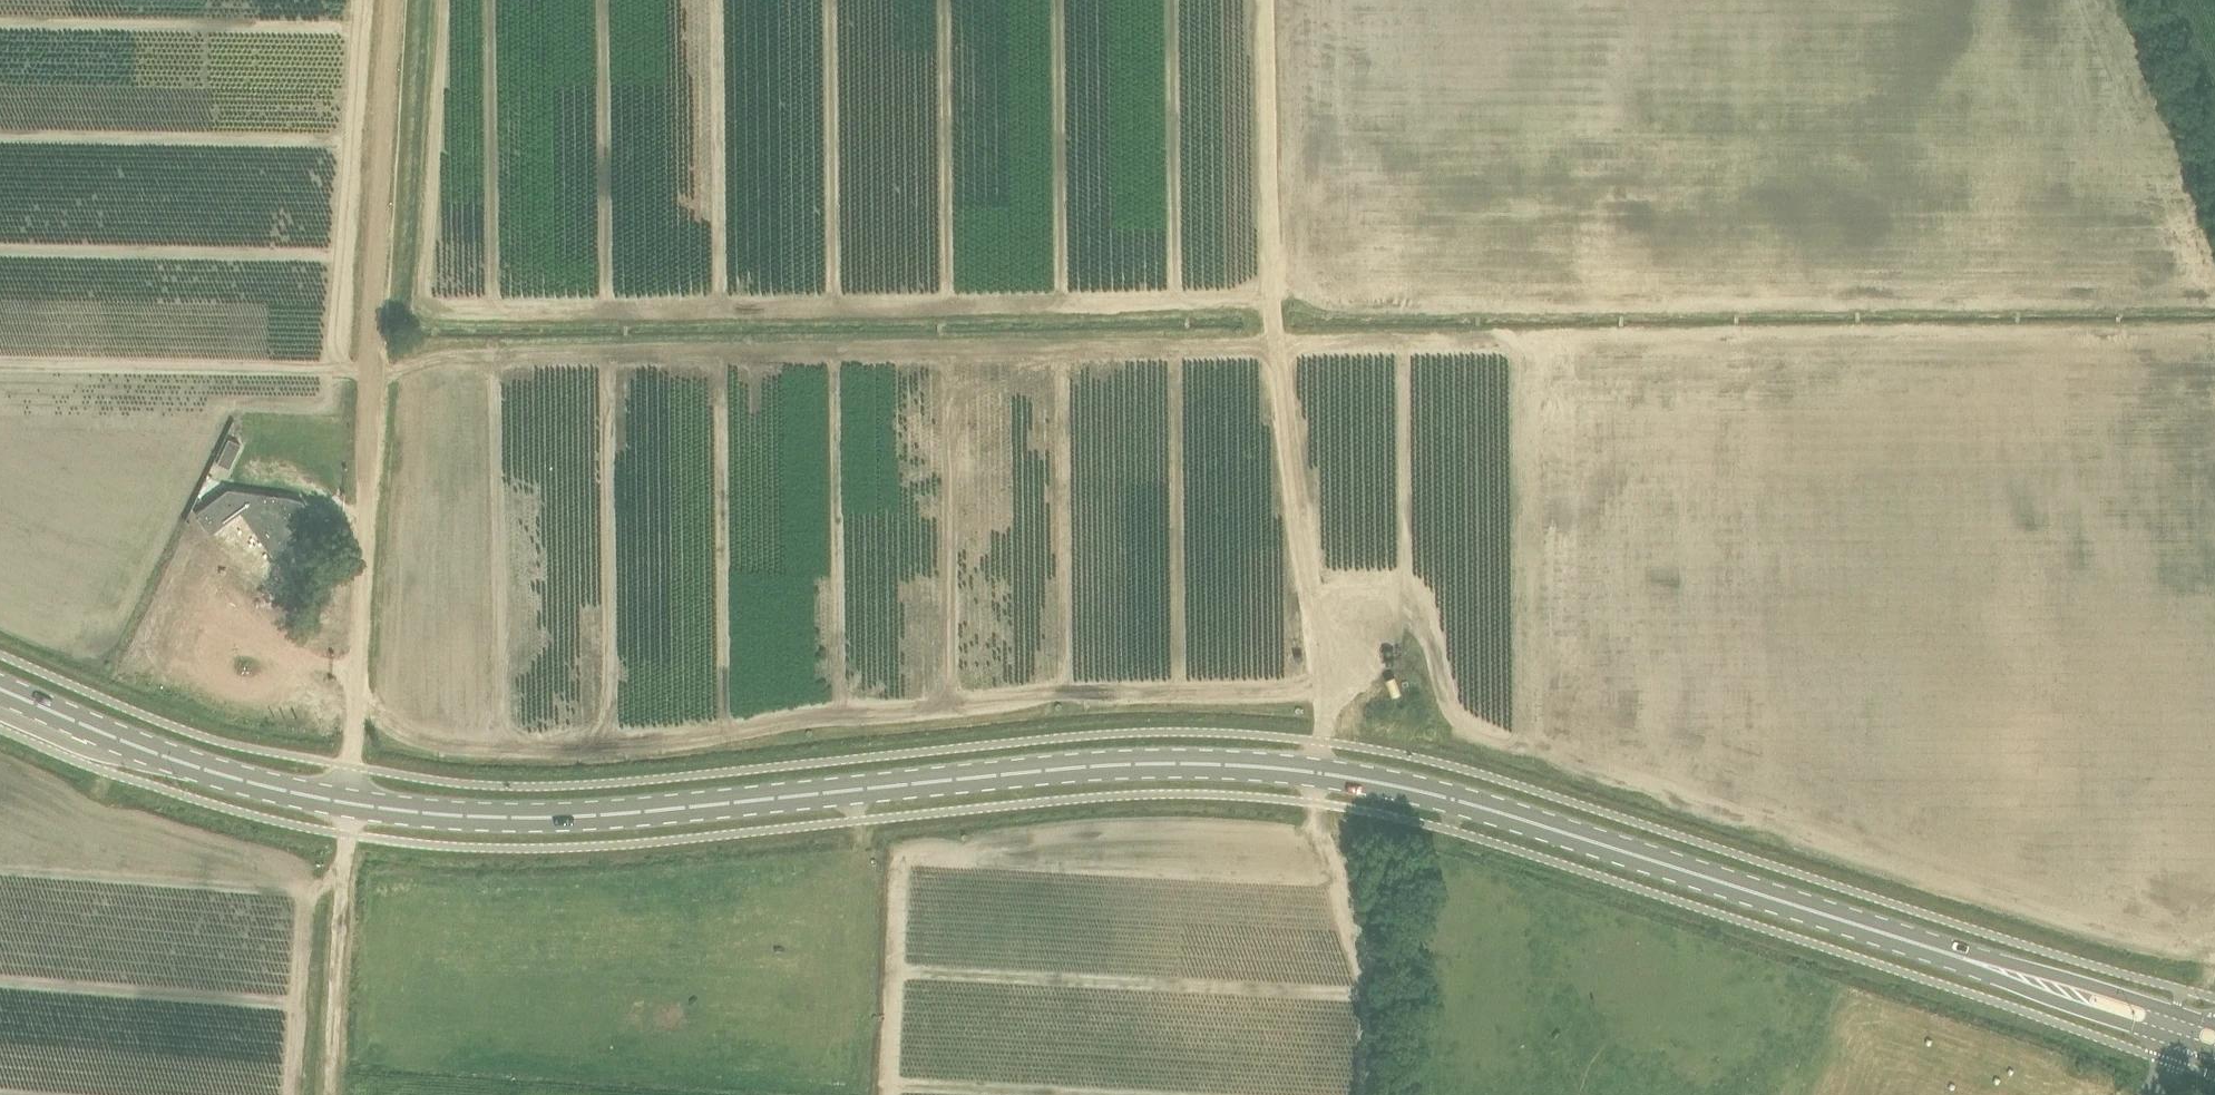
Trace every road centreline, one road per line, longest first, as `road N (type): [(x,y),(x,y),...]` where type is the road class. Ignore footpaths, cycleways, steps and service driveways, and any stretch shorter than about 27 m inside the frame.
road 1 (secondary): [(352,805),(540,822),(1097,770),(1261,772),(1461,804),(1916,943)]
road 2 (track): [(372,483),(396,0)]
road 3 (secondary): [(0,689),(175,760),(352,805)]
road 4 (unclassified): [(352,805),(372,483)]
road 5 (secondary): [(2214,1022),(1916,943)]
road 6 (secondary): [(1916,943),(2030,991),(2200,1046)]
road 7 (track): [(334,1094),(350,837)]

